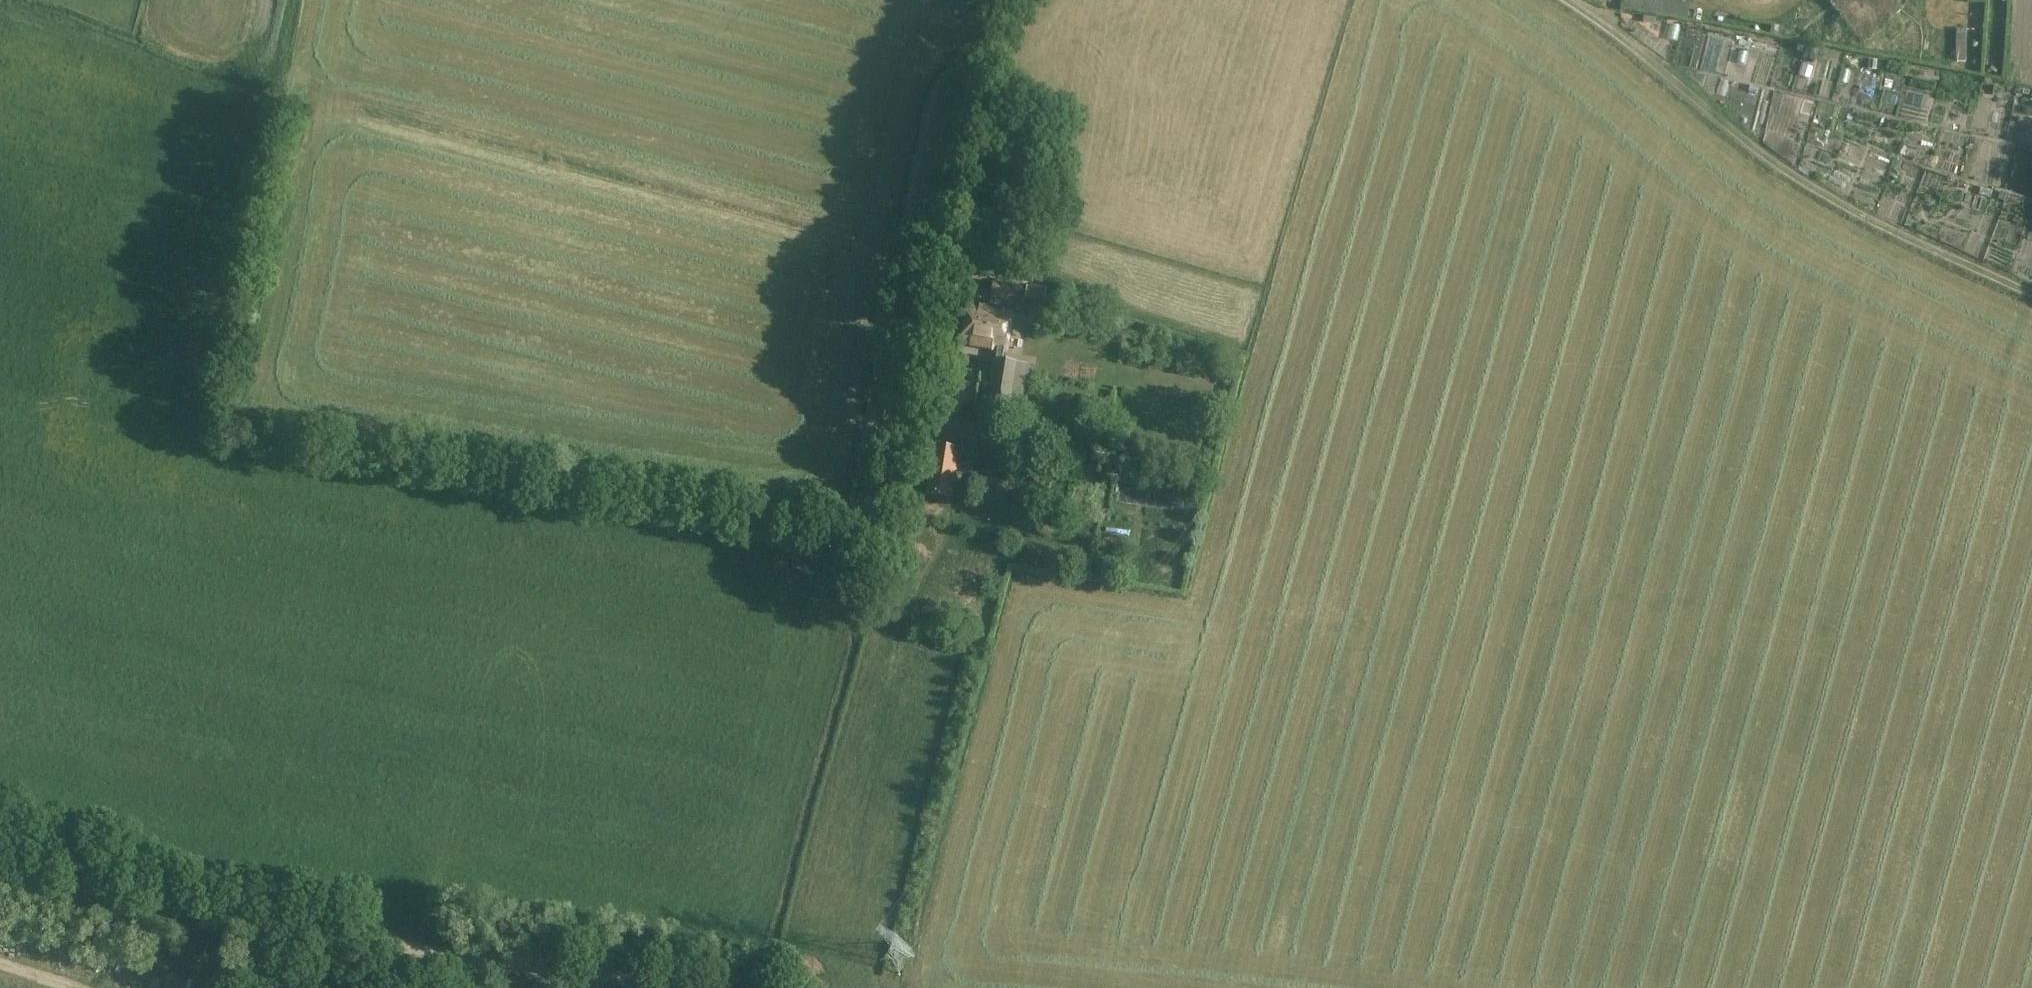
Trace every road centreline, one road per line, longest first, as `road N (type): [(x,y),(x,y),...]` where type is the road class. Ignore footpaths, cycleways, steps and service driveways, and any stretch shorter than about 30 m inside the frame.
road 1 (track): [(672,987),(247,924),(0,873)]
road 2 (track): [(2031,293),(1858,214),(1772,162),(1569,0)]
road 3 (track): [(945,271),(996,33),(1017,0)]

